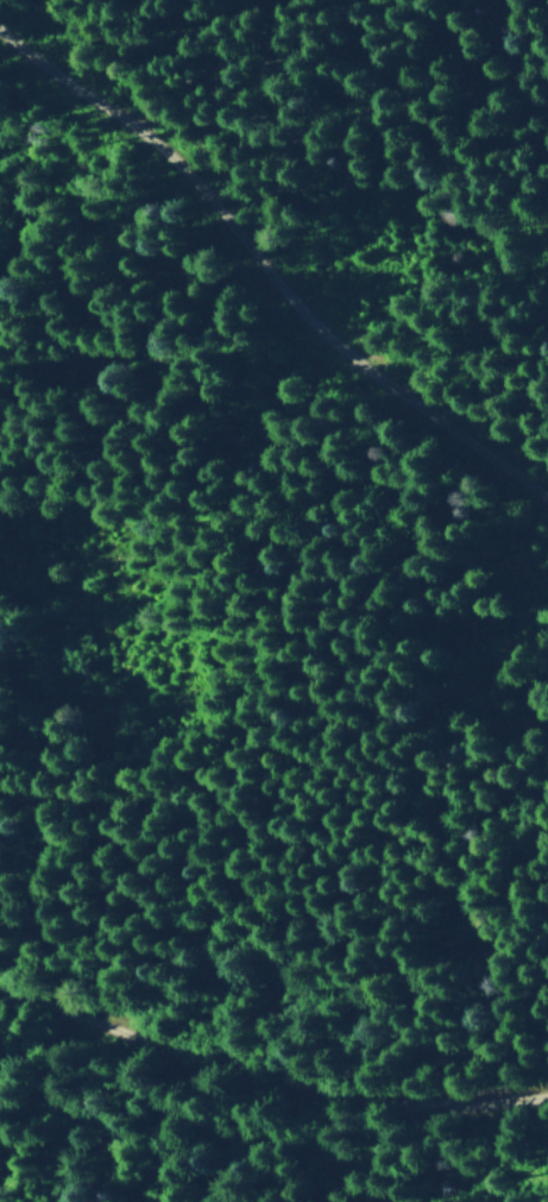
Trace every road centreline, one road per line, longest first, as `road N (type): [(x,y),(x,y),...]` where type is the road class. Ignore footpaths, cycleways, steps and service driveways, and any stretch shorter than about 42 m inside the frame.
road 1 (track): [(547,500),(351,358),(202,183),(99,111),(0,24)]
road 2 (residential): [(0,1018),(322,1072),(547,1067)]

